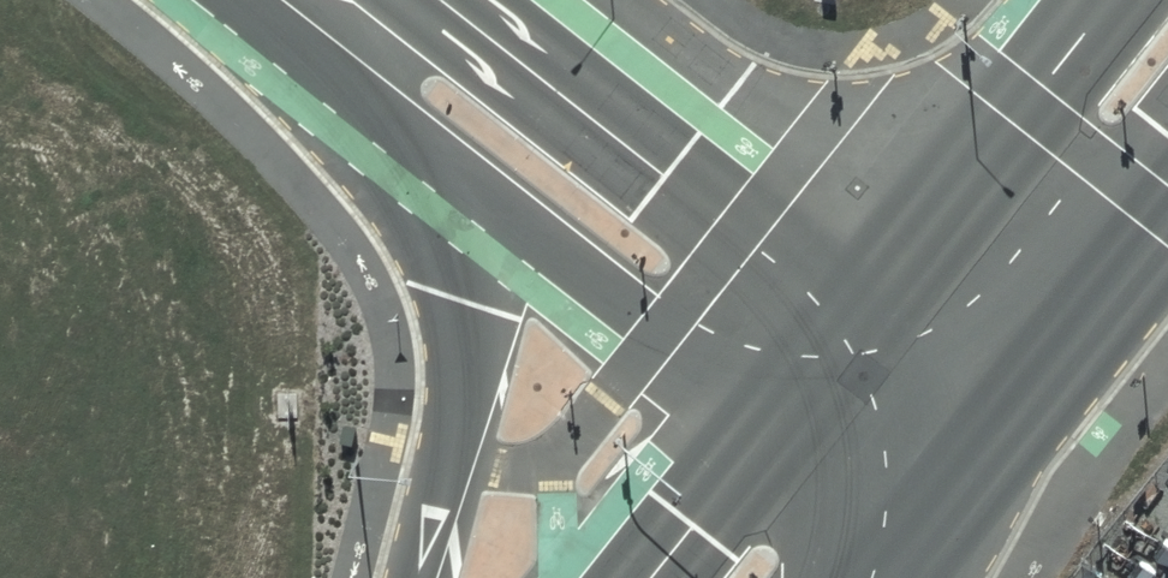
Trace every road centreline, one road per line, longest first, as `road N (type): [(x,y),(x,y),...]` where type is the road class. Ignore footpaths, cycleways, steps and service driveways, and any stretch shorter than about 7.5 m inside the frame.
road 1 (unclassified): [(537,0),(894,268)]
road 2 (secondary): [(414,577),(475,304),(445,165)]
road 3 (unclassified): [(772,423),(445,165)]
road 4 (secondary): [(894,268),(1106,0)]
road 5 (unclassified): [(445,165),(388,118),(302,0)]
road 6 (secondary): [(1046,380),(920,539)]
road 7 (secondary): [(772,423),(894,268)]
road 8 (secondary): [(649,577),(772,423)]
road 9 (secondary): [(1167,234),(1046,380)]
road 10 (unclassified): [(894,268),(1046,380)]
road 11 (unclassified): [(920,539),(772,423)]

